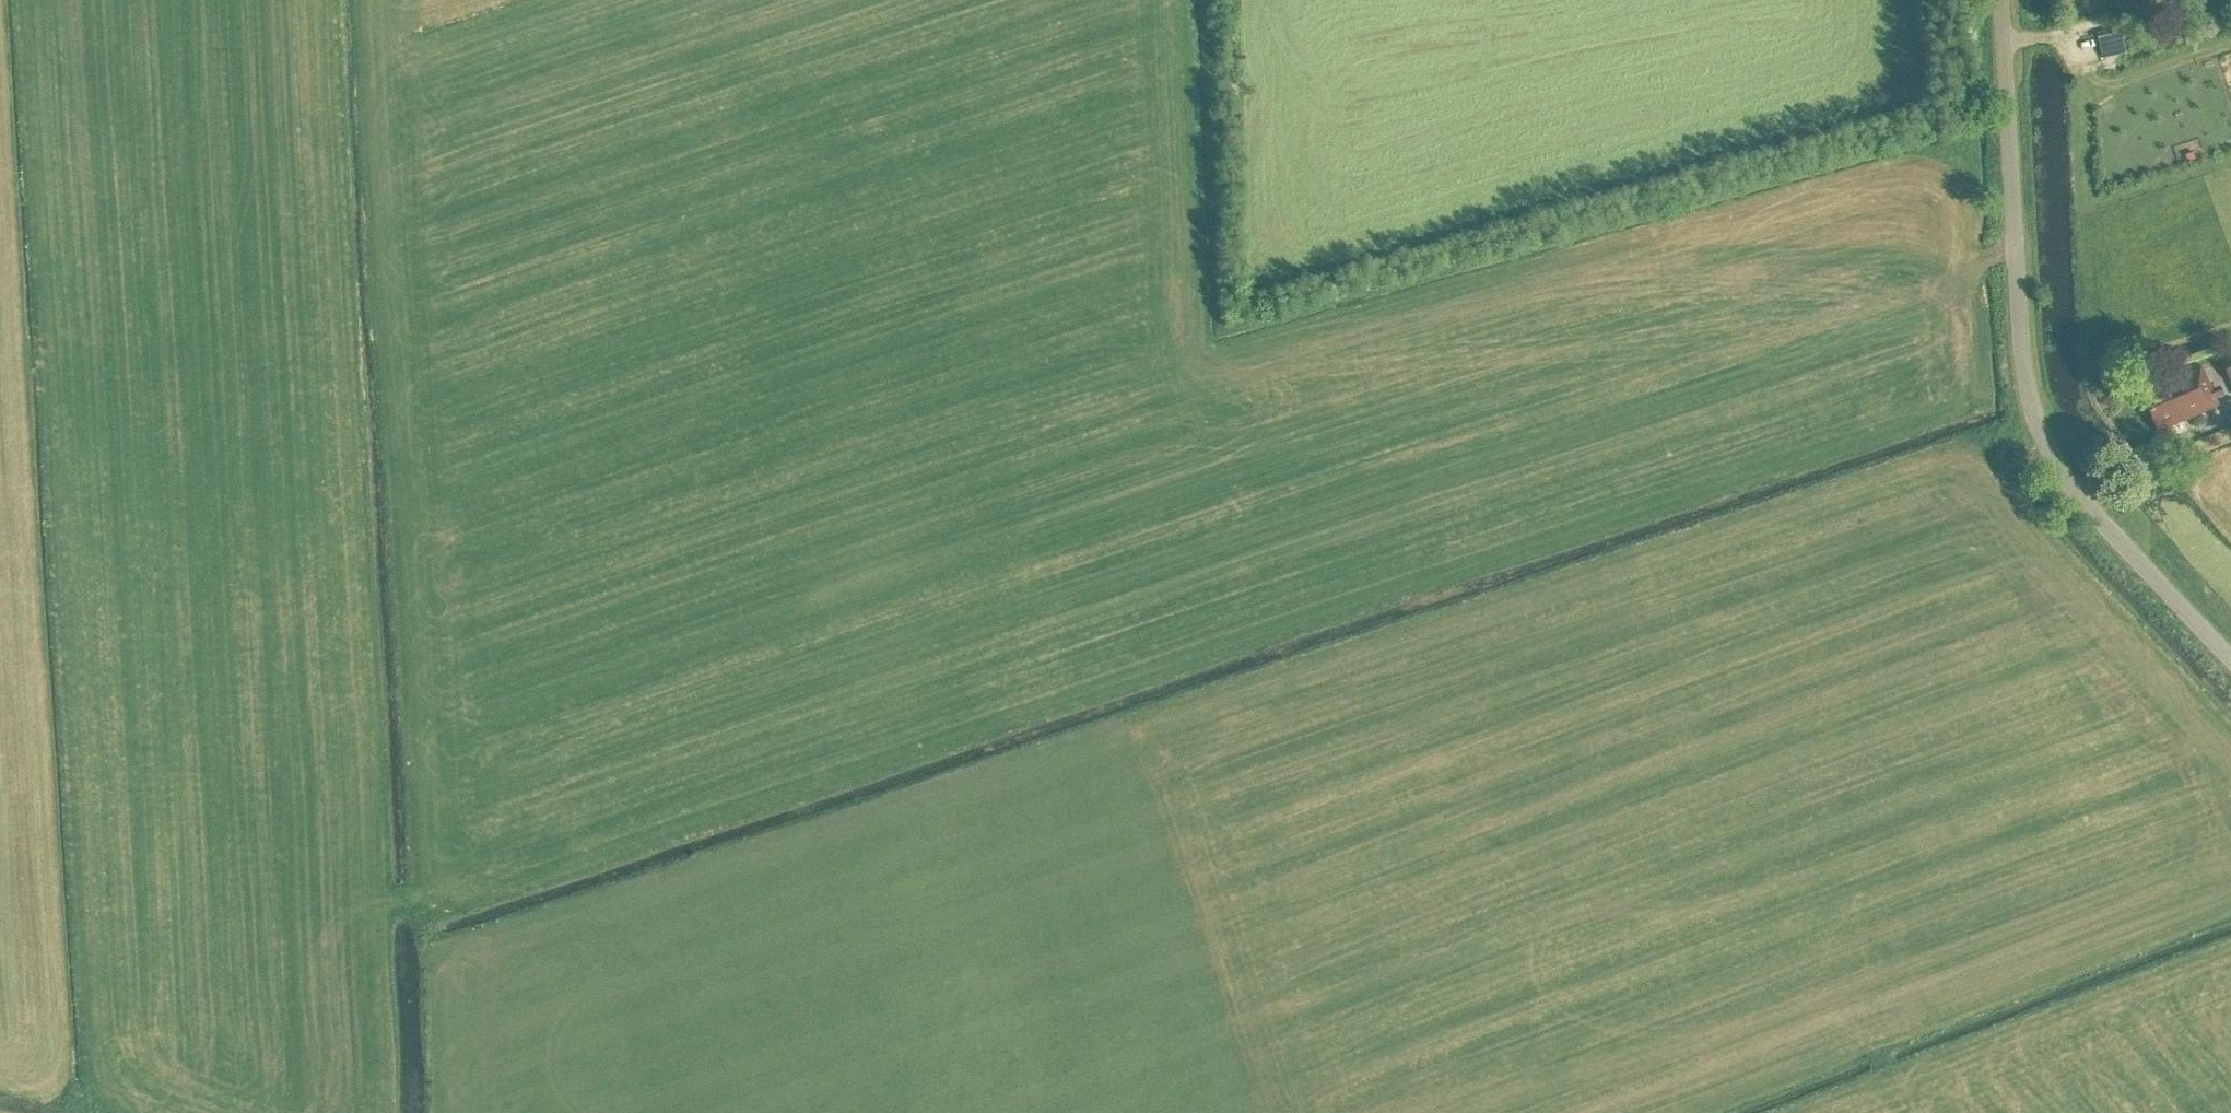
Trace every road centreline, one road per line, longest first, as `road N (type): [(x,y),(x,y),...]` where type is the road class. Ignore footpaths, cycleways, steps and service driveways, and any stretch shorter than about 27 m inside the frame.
road 1 (unclassified): [(2230,672),(2026,432),(2001,0)]

